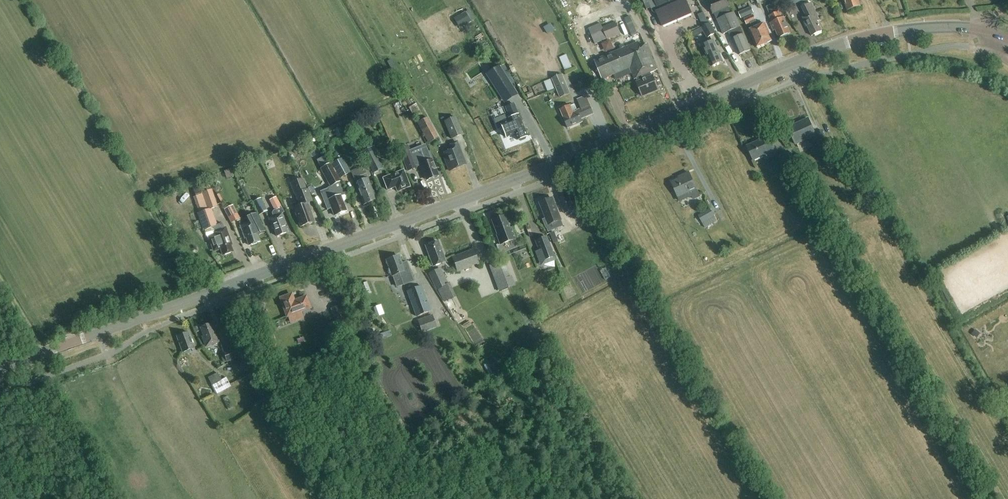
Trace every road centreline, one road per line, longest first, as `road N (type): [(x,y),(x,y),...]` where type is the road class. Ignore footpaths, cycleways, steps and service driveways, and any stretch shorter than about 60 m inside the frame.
road 1 (tertiary): [(0,367),(548,166),(855,40),(938,28),(1007,37)]

